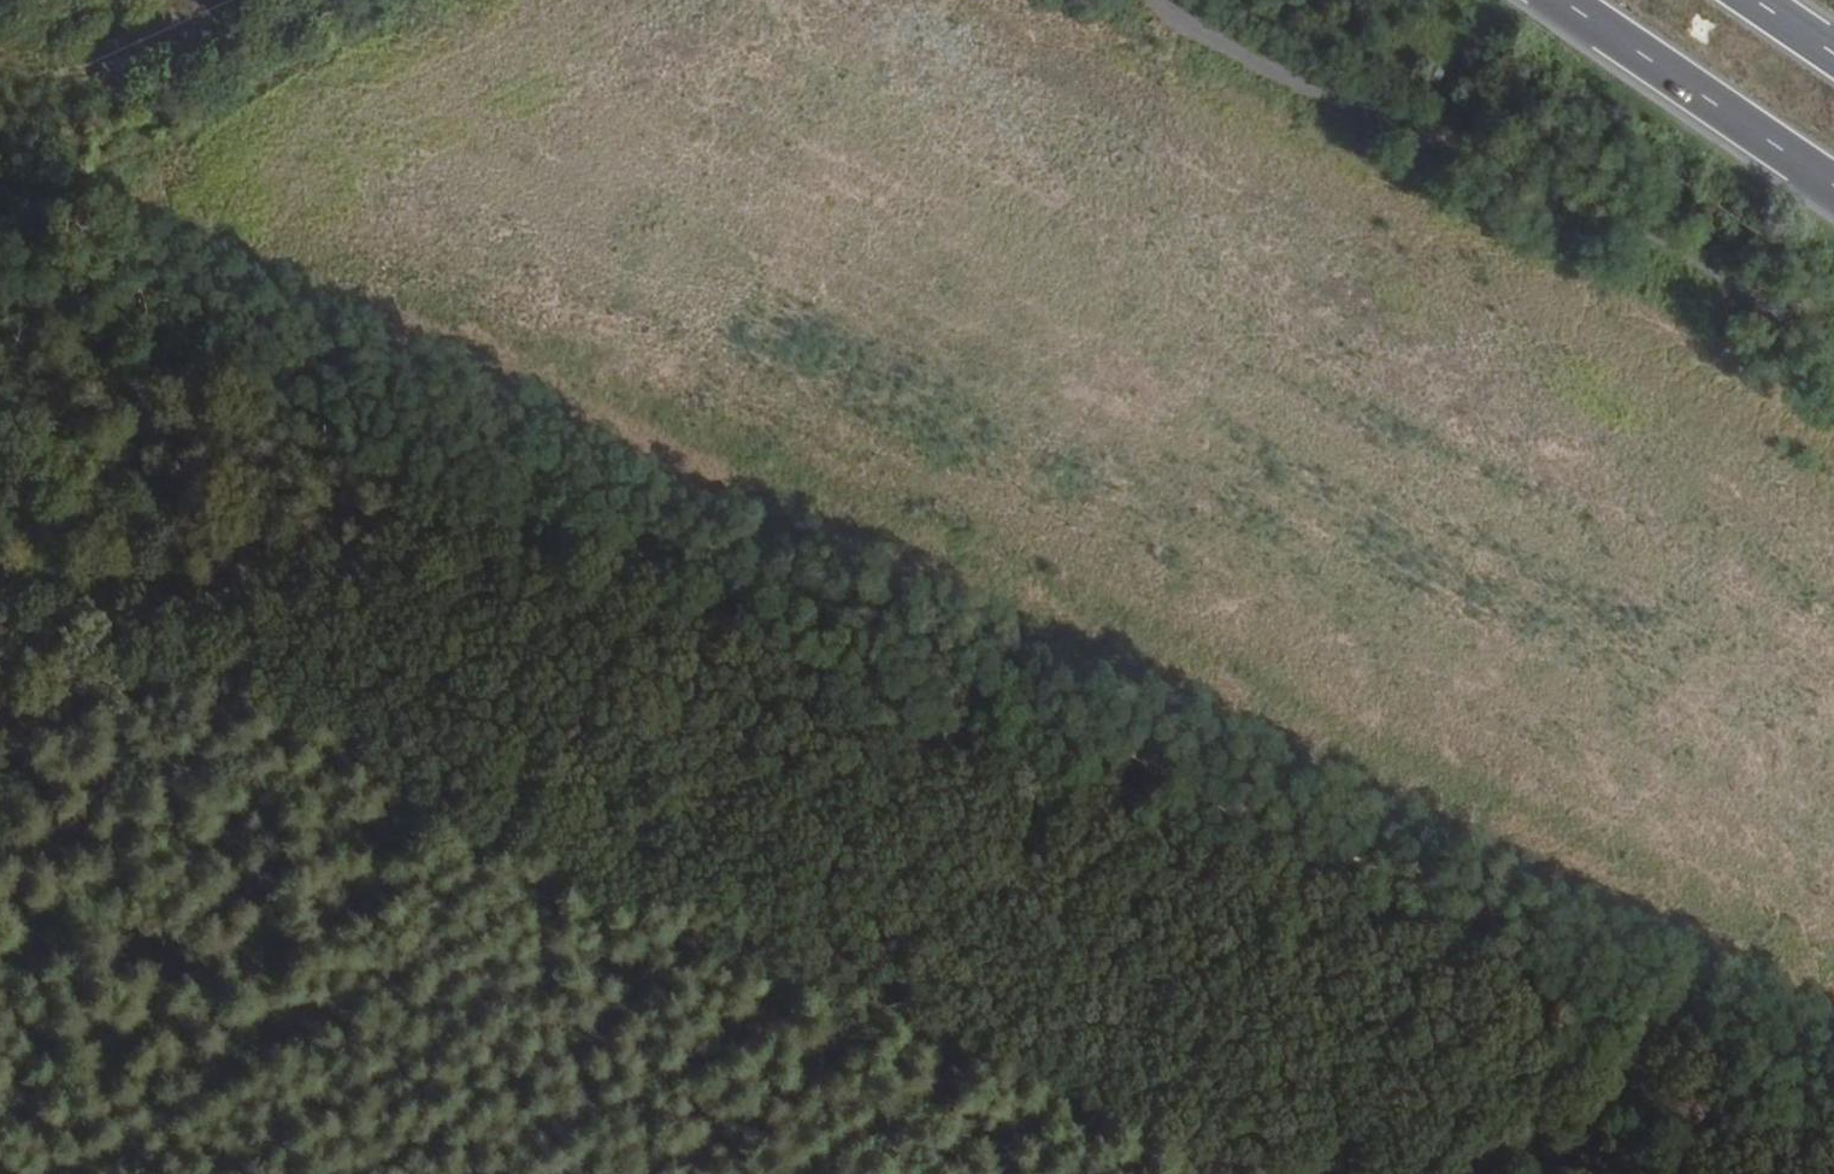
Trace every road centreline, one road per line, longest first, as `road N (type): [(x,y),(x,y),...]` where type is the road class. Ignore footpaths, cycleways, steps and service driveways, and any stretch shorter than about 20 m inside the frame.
road 1 (motorway): [(1554,0),(1833,191)]
road 2 (track): [(1651,1043),(1457,1173)]

